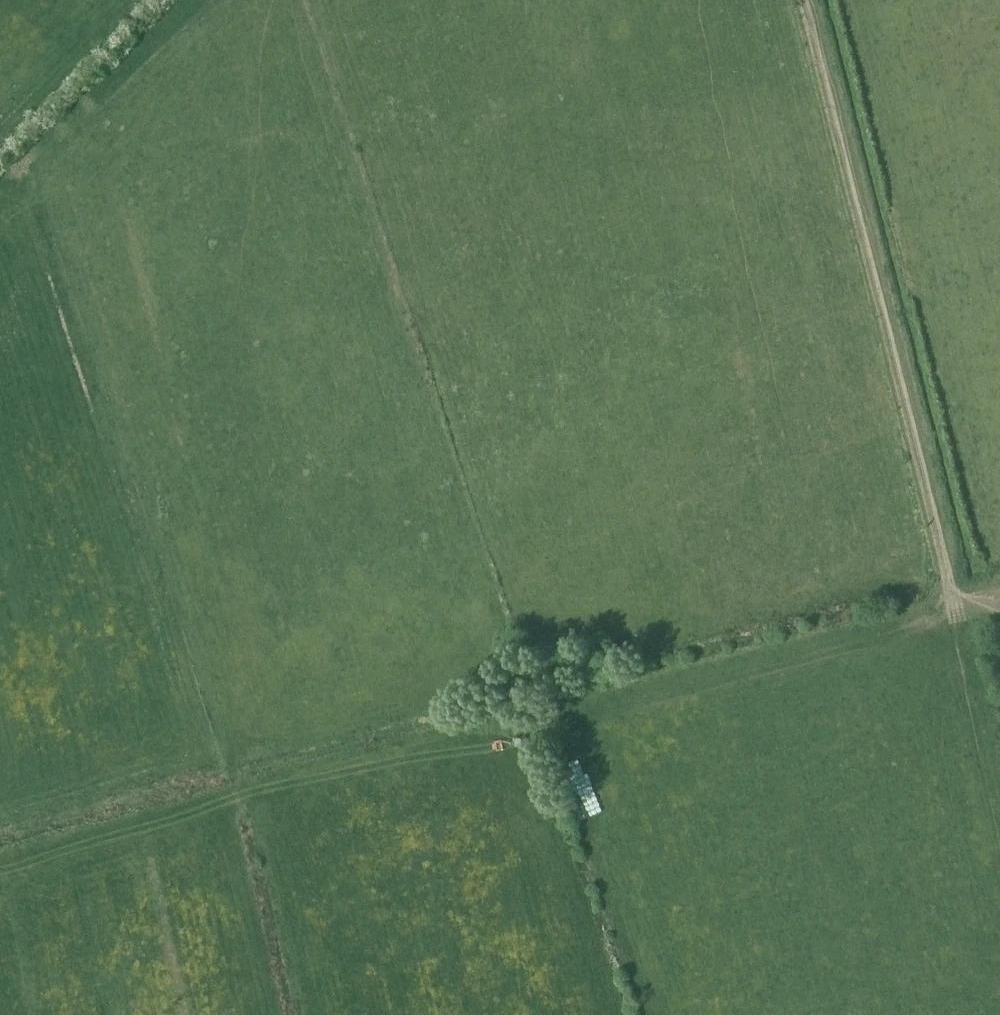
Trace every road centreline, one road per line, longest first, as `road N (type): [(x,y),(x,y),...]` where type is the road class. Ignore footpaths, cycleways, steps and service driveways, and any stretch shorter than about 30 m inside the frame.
road 1 (track): [(953,612),(556,726),(239,795),(0,867)]
road 2 (track): [(801,0),(953,612),(999,600)]

